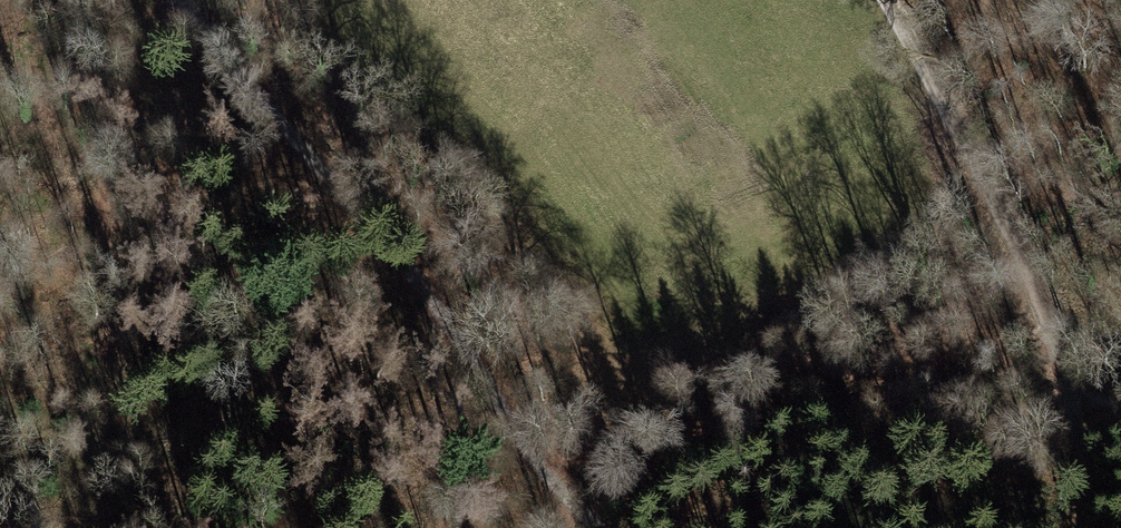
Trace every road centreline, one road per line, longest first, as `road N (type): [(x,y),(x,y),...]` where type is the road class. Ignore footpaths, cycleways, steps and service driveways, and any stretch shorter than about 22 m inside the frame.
road 1 (track): [(198,0),(608,527)]
road 2 (track): [(197,0),(149,47),(110,167),(128,350),(249,527)]
road 3 (track): [(883,0),(1078,394)]
road 4 (track): [(1078,394),(1071,527)]

